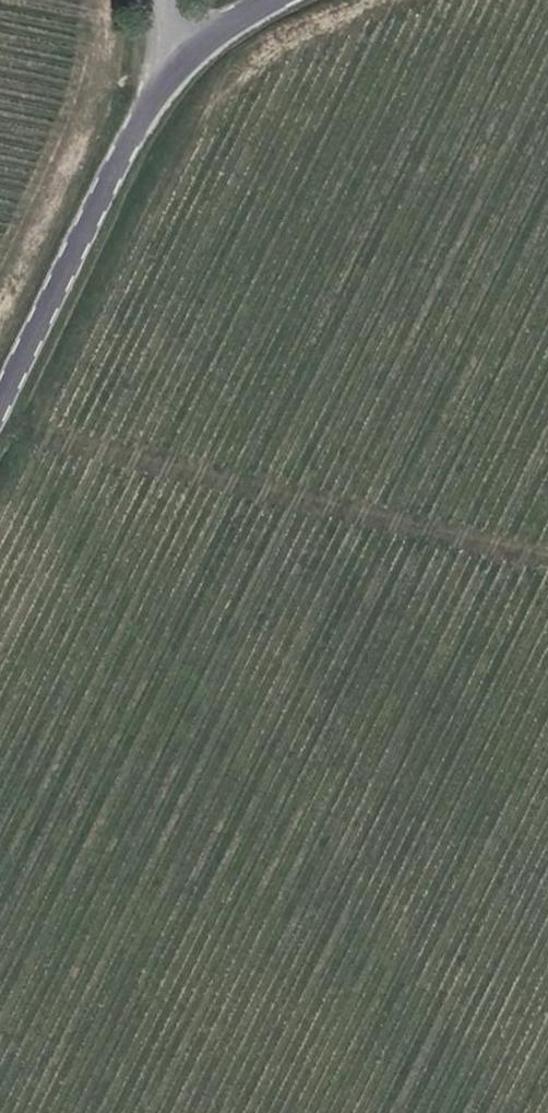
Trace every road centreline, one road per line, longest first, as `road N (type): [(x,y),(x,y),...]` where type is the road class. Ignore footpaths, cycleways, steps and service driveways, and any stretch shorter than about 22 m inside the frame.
road 1 (unclassified): [(284,0),(229,28),(169,83),(0,405)]

